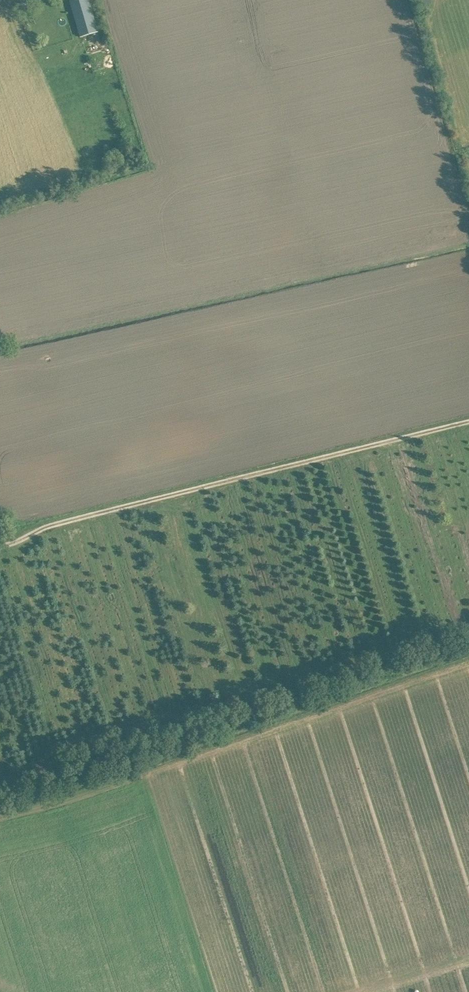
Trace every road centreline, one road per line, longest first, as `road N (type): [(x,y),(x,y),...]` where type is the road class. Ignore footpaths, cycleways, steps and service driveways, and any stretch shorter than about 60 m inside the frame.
road 1 (track): [(0,547),(49,526),(468,422)]

